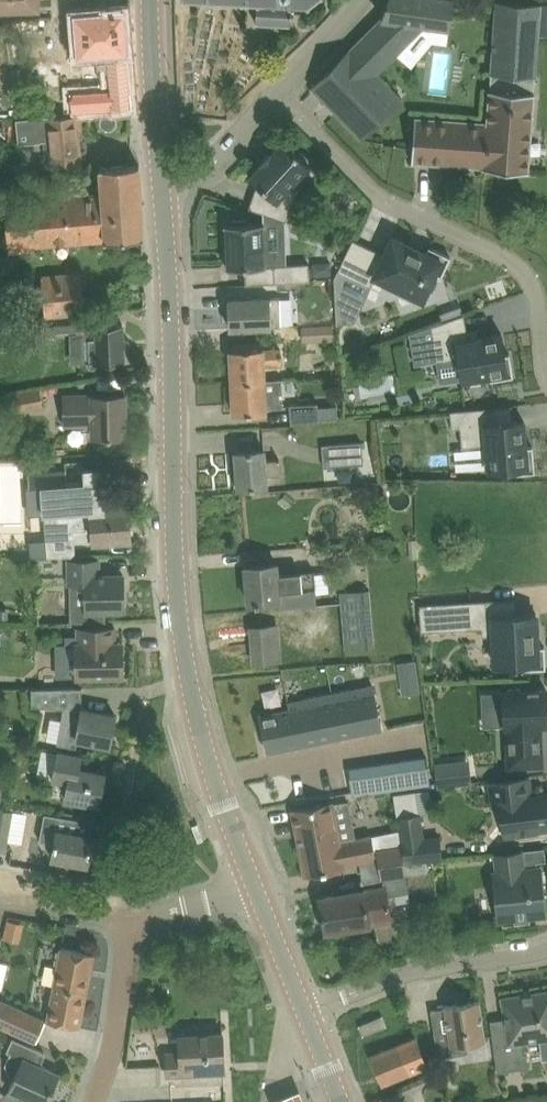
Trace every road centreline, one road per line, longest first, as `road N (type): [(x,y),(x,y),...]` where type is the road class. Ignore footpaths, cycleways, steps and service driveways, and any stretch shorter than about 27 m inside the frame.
road 1 (tertiary): [(257,889),(184,645),(164,181)]
road 2 (residential): [(278,96),(372,191),(527,273),(541,306),(546,370)]
road 3 (residential): [(546,948),(417,971),(307,1013)]
road 4 (residential): [(93,1101),(115,1036),(131,919)]
road 5 (tertiary): [(164,181),(154,0)]
road 6 (tertiary): [(164,181),(217,159),(278,96)]
road 7 (tertiary): [(307,1013),(257,889)]
road 8 (residential): [(0,895),(131,919)]
road 9 (residential): [(131,919),(257,889)]
road 10 (tertiary): [(278,96),(359,0)]

